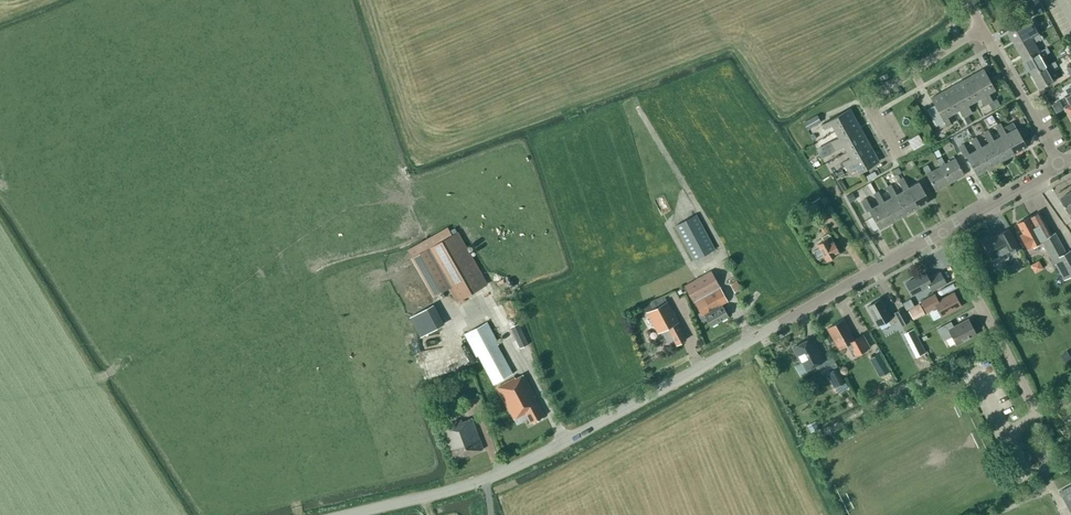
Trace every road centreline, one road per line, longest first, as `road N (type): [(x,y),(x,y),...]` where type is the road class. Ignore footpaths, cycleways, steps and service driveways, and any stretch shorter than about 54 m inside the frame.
road 1 (unclassified): [(341,514),(457,488),(542,455),(942,233)]
road 2 (track): [(754,340),(714,263),(722,255),(639,108)]
road 3 (residential): [(1070,403),(1051,408),(1030,400),(942,233)]
road 4 (residential): [(897,156),(867,101),(982,29)]
road 5 (residential): [(982,29),(1061,167)]
road 6 (unclassified): [(942,233),(1061,167)]

